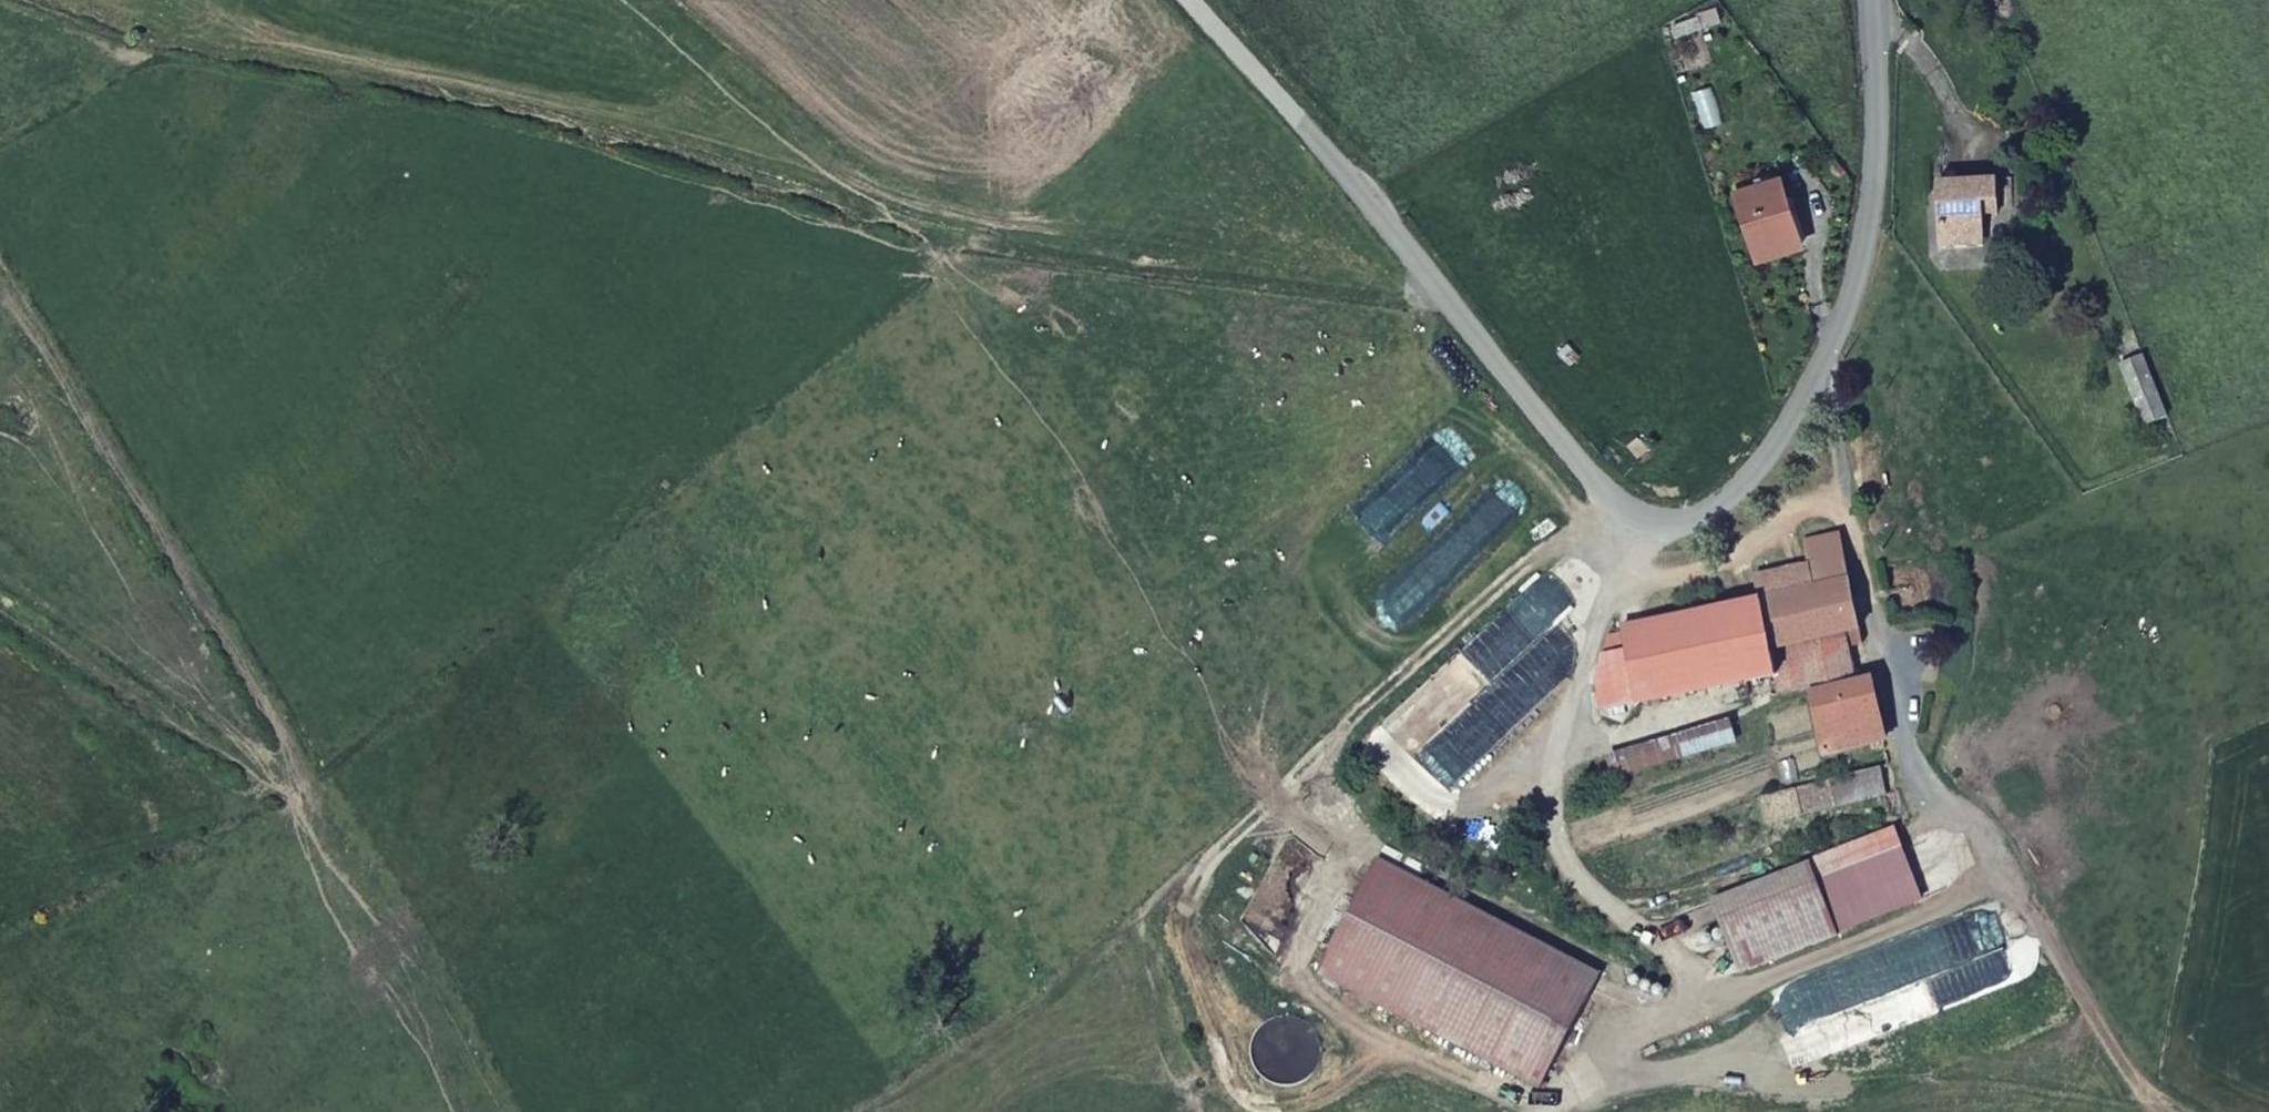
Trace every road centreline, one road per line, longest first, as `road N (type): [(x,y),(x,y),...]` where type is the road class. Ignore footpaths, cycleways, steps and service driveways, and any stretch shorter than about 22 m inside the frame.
road 1 (unclassified): [(1190,0),(1597,483),(1629,510),(1667,521),(1701,515),(1730,498),(1836,340),(1855,293),(1877,184),(1875,0)]

